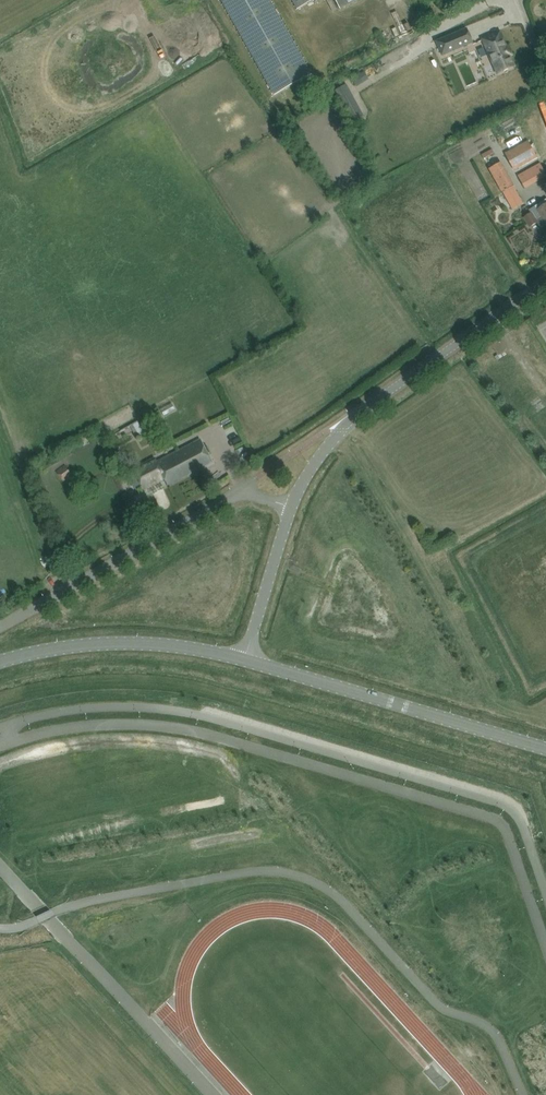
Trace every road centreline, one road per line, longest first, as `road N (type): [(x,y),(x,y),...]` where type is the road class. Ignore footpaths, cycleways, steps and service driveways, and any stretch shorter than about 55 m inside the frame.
road 1 (unclassified): [(290,507),(349,420),(545,281)]
road 2 (residential): [(0,628),(242,491),(290,507)]
road 3 (secondary): [(243,661),(545,748)]
road 4 (secondary): [(0,659),(100,643),(243,661)]
road 5 (unclassified): [(243,661),(290,507)]

